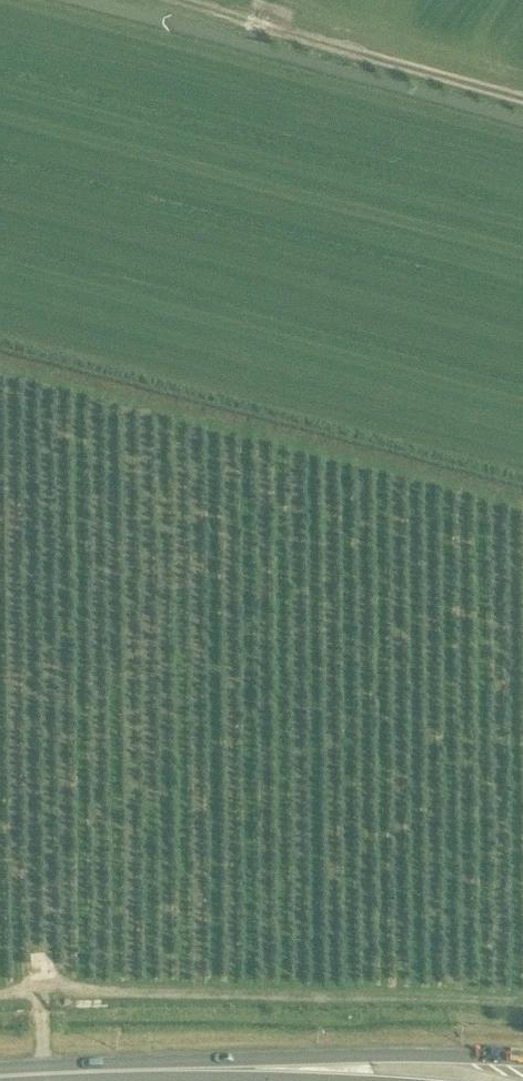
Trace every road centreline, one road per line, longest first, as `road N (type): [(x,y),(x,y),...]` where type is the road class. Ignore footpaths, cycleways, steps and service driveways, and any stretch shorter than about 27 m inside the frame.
road 1 (track): [(522,100),(159,0)]
road 2 (primary): [(270,1071),(0,1079)]
road 3 (primary): [(522,1061),(399,1053),(270,1071)]

